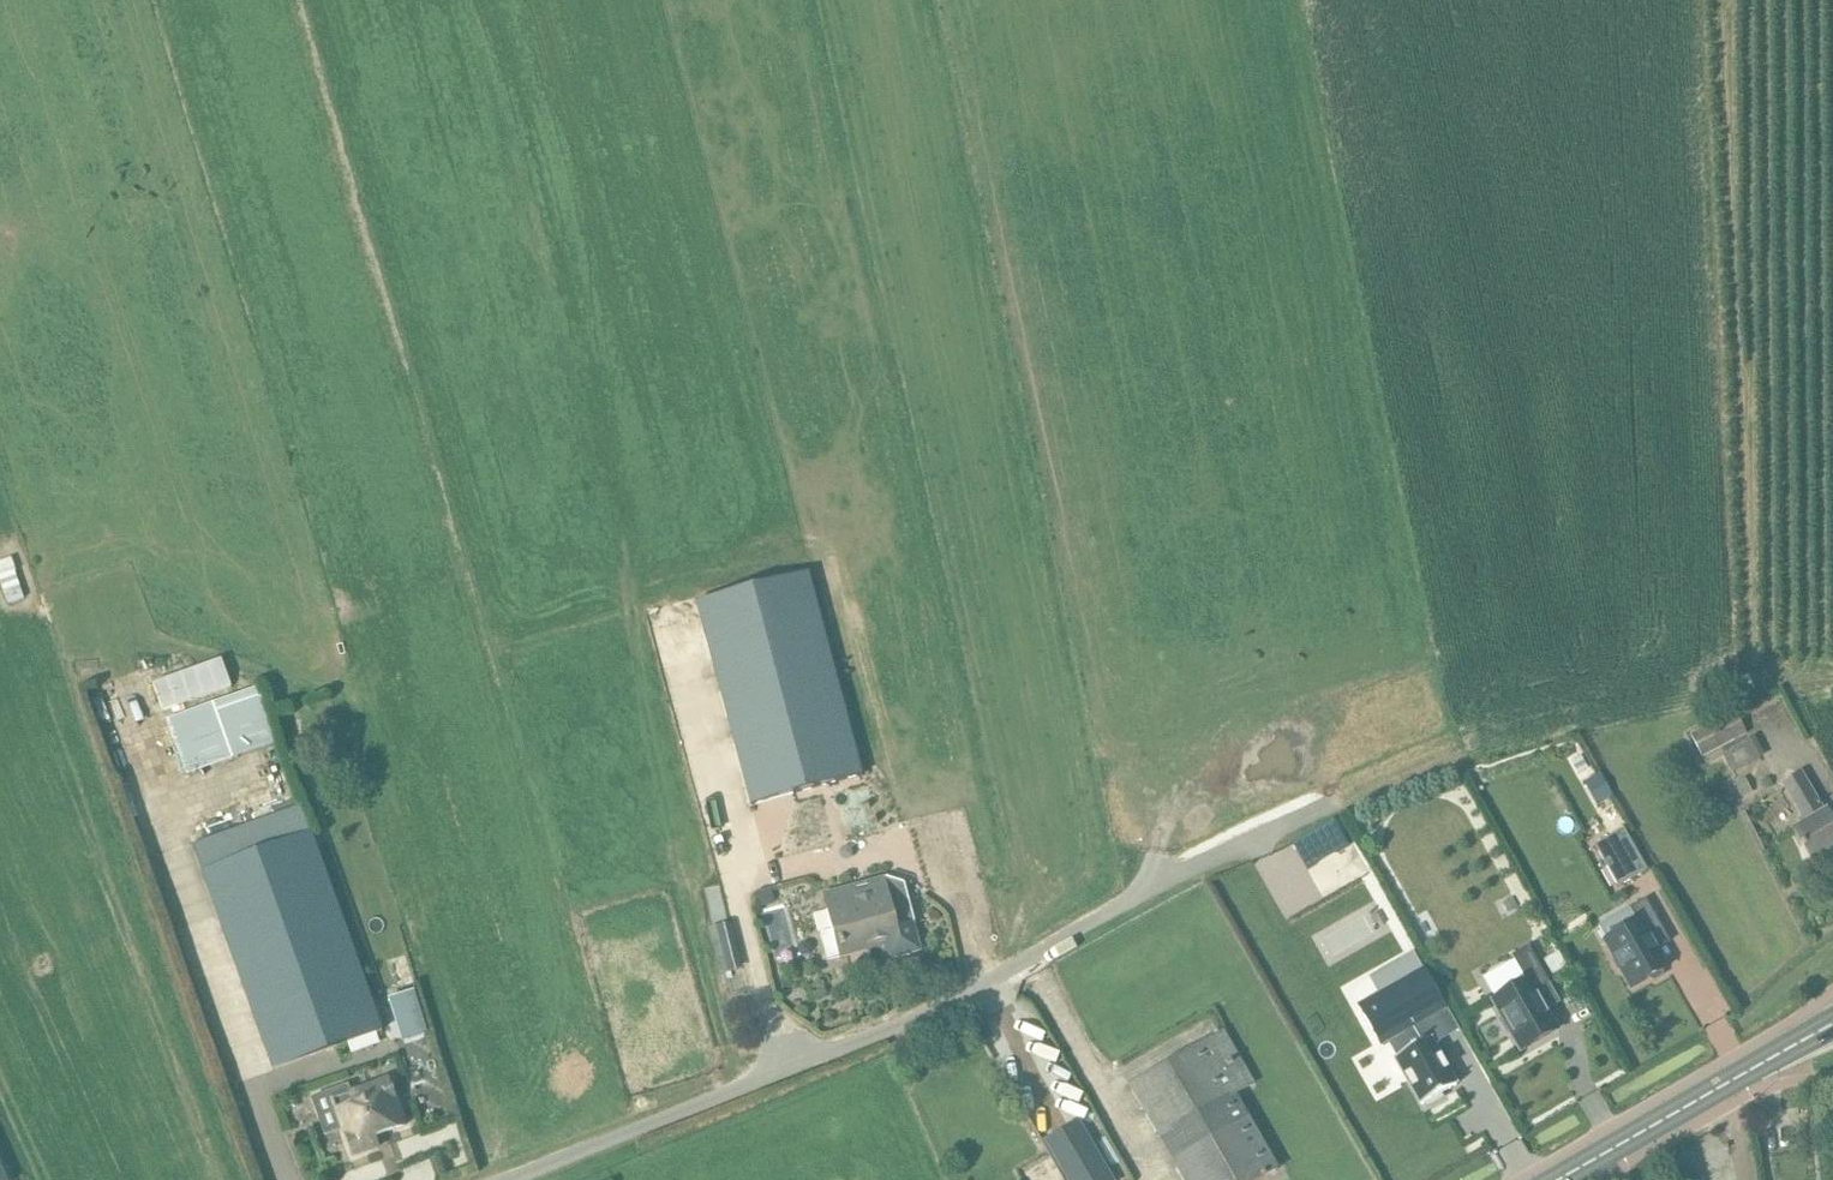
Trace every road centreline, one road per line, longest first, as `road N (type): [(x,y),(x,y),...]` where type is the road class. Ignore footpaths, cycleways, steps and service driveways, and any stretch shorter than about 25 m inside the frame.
road 1 (unclassified): [(1303,808),(1143,887),(936,1009),(500,1179)]
road 2 (secondary): [(1557,1179),(1832,1023)]

